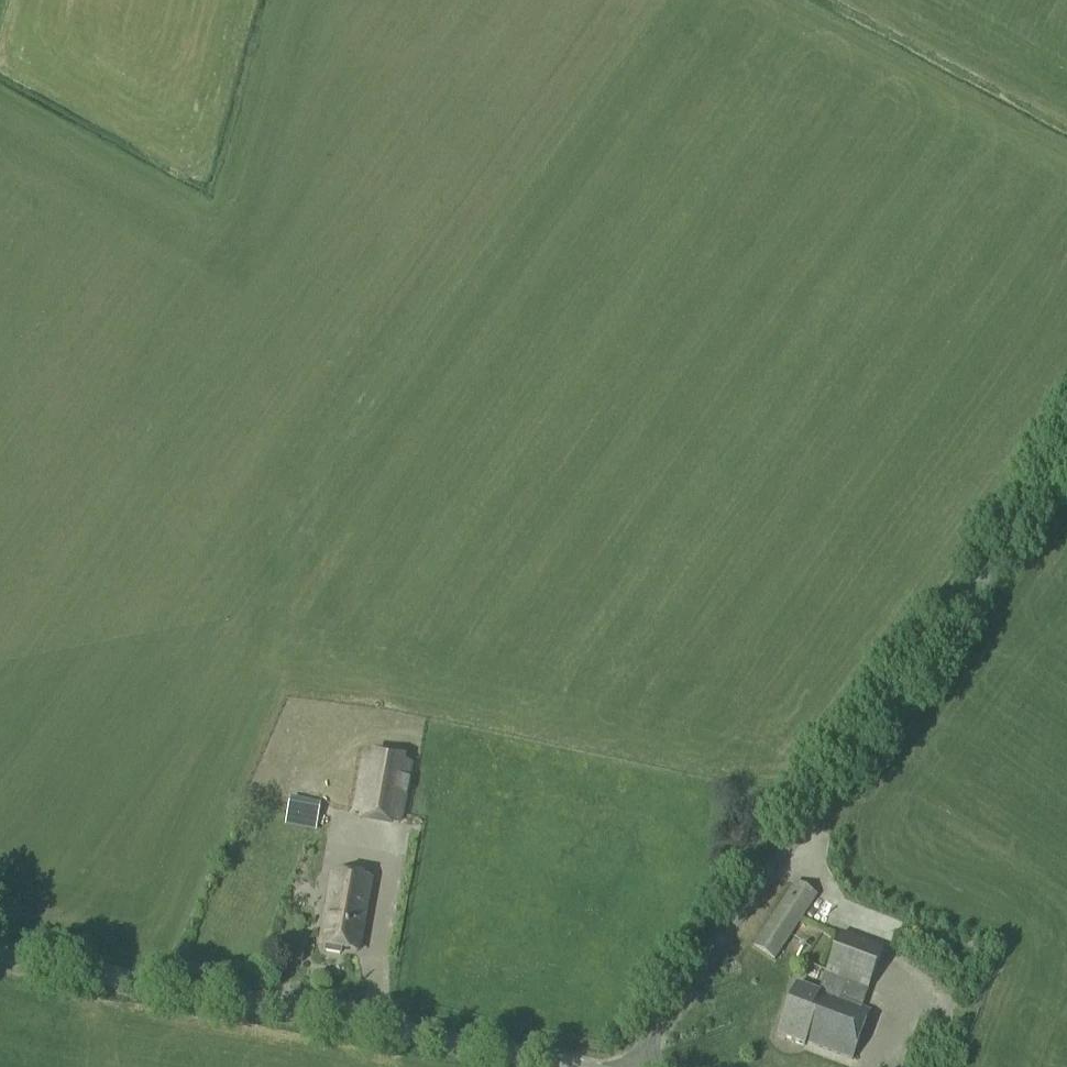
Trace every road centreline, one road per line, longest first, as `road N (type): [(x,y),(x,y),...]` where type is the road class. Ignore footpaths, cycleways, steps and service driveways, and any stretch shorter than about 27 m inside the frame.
road 1 (unclassified): [(628,1066),(1066,452)]
road 2 (tertiary): [(0,945),(571,1066)]

